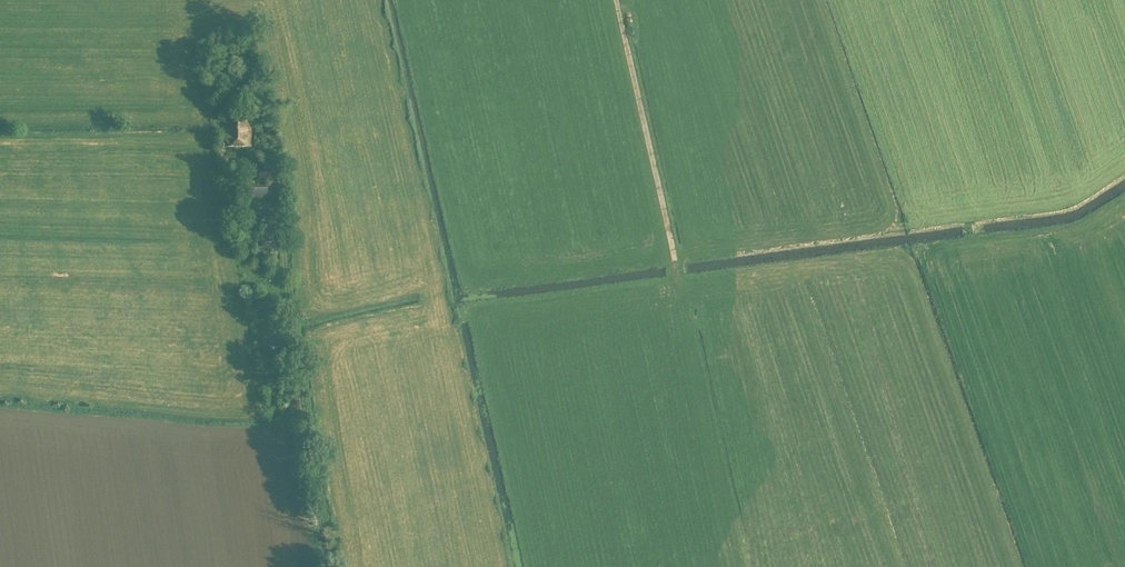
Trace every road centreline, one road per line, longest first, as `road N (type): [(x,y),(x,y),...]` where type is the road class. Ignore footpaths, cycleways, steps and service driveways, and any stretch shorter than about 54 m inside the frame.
road 1 (track): [(277,219),(328,566)]

